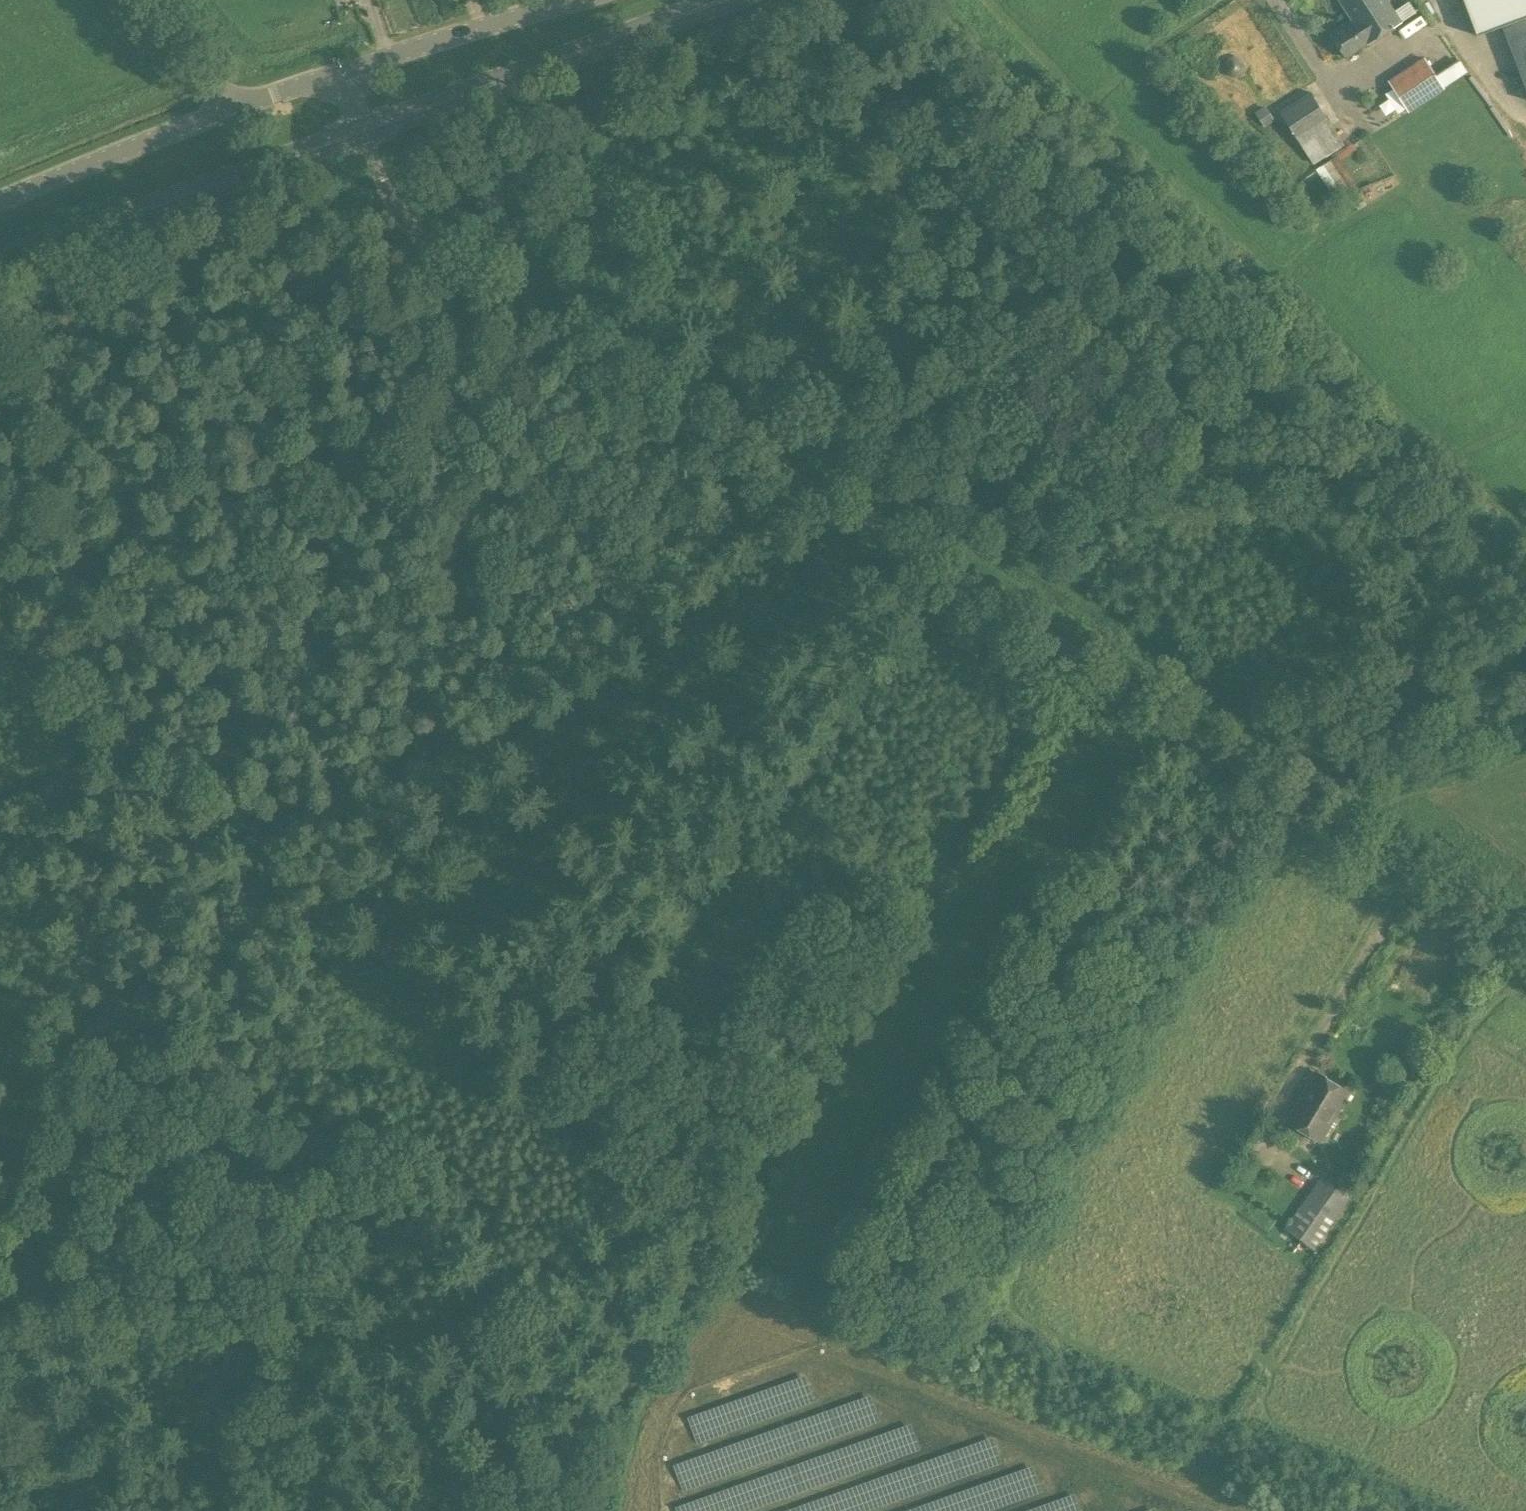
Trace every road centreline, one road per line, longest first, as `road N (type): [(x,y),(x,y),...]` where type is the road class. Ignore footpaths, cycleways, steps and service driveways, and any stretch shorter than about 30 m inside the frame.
road 1 (unclassified): [(1525,933),(444,243),(364,164),(349,137)]
road 2 (secondary): [(349,137),(732,0)]
road 3 (secondary): [(0,263),(349,137)]
road 4 (unclassified): [(0,208),(252,104)]
road 5 (unclassified): [(314,79),(569,0)]
road 6 (unclassified): [(252,104),(163,0)]

